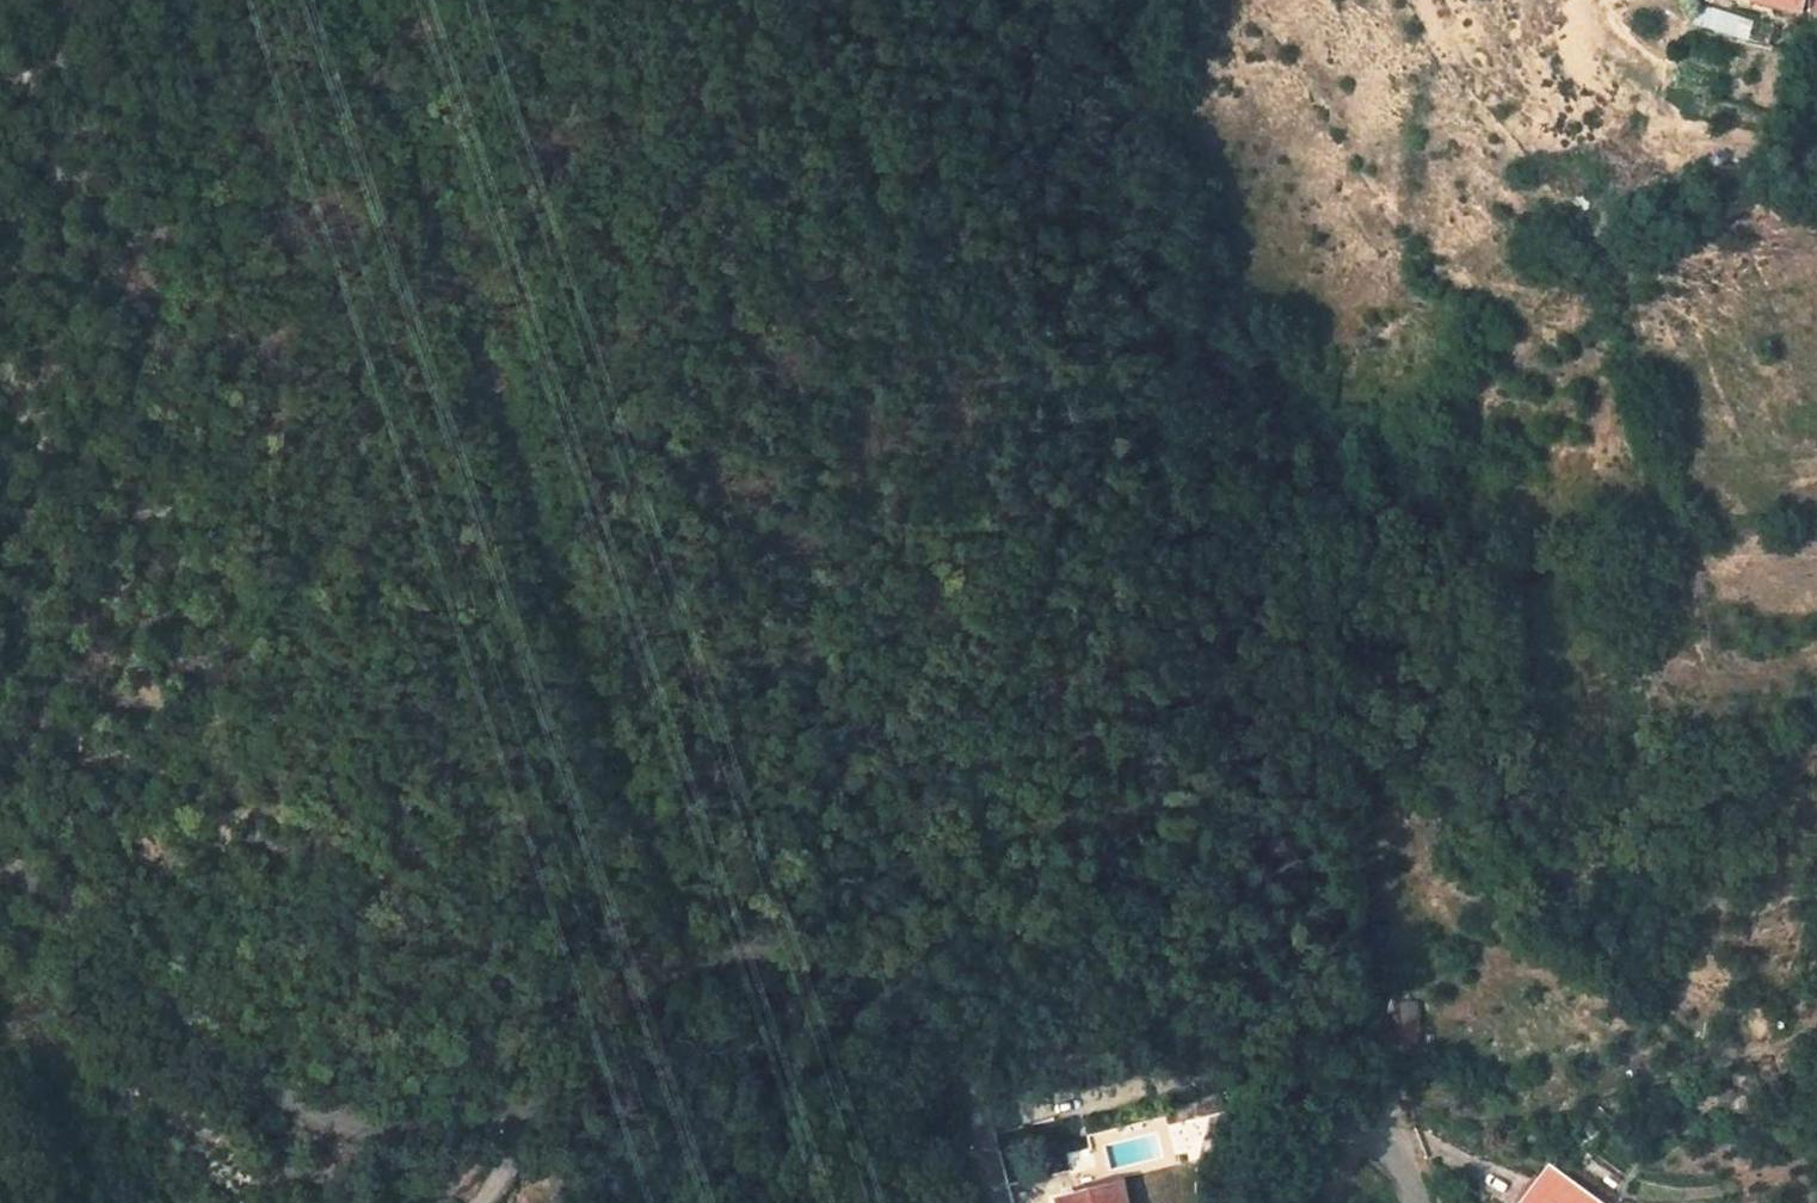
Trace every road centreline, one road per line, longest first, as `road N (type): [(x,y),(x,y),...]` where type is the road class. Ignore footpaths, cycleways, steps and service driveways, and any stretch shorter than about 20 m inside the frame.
road 1 (unclassified): [(0,876),(43,895),(233,1081),(305,1124),(377,1136),(503,1133),(668,984),(747,966),(846,982),(925,1032),(978,1129),(988,1202)]
road 2 (unclassified): [(1297,1202),(1362,1123),(1390,1125),(1414,1202)]

